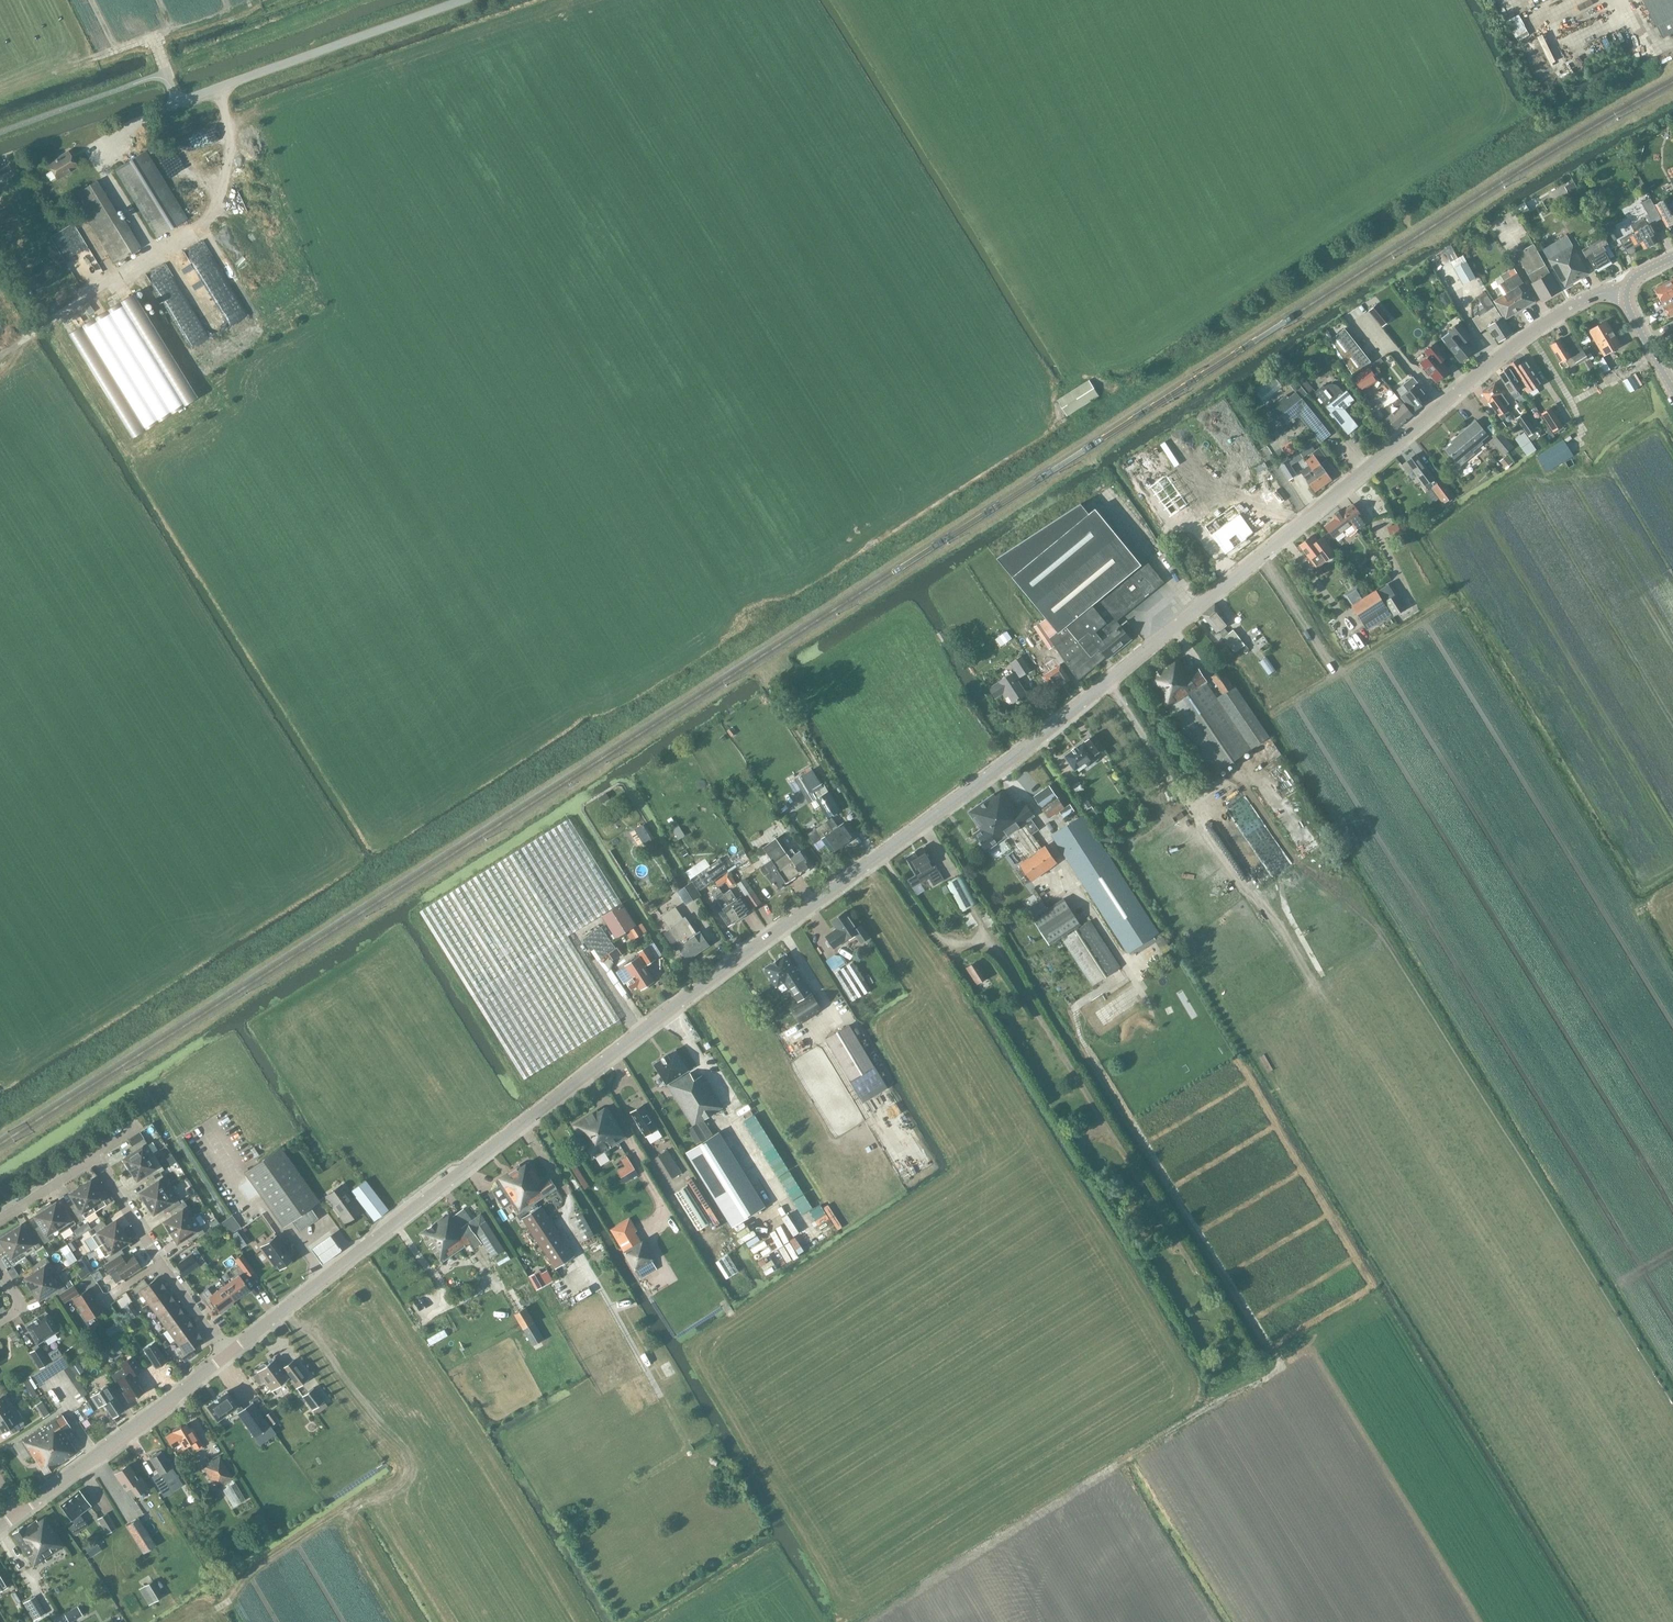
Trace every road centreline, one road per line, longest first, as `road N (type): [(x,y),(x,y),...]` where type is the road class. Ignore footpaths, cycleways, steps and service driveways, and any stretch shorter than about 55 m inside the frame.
road 1 (tertiary): [(229,1355),(665,1015),(975,790),(1537,327),(1596,295),(1627,295)]
road 2 (track): [(769,681),(946,946),(981,938),(1000,953),(1177,1245)]
road 3 (track): [(282,1314),(401,1456),(403,1473),(227,1602)]
road 4 (track): [(0,355),(242,198),(249,171),(216,88)]
road 5 (unclassified): [(190,98),(466,0)]
road 6 (tertiary): [(18,1514),(229,1355)]
road 7 (residential): [(163,1262),(97,1156)]

